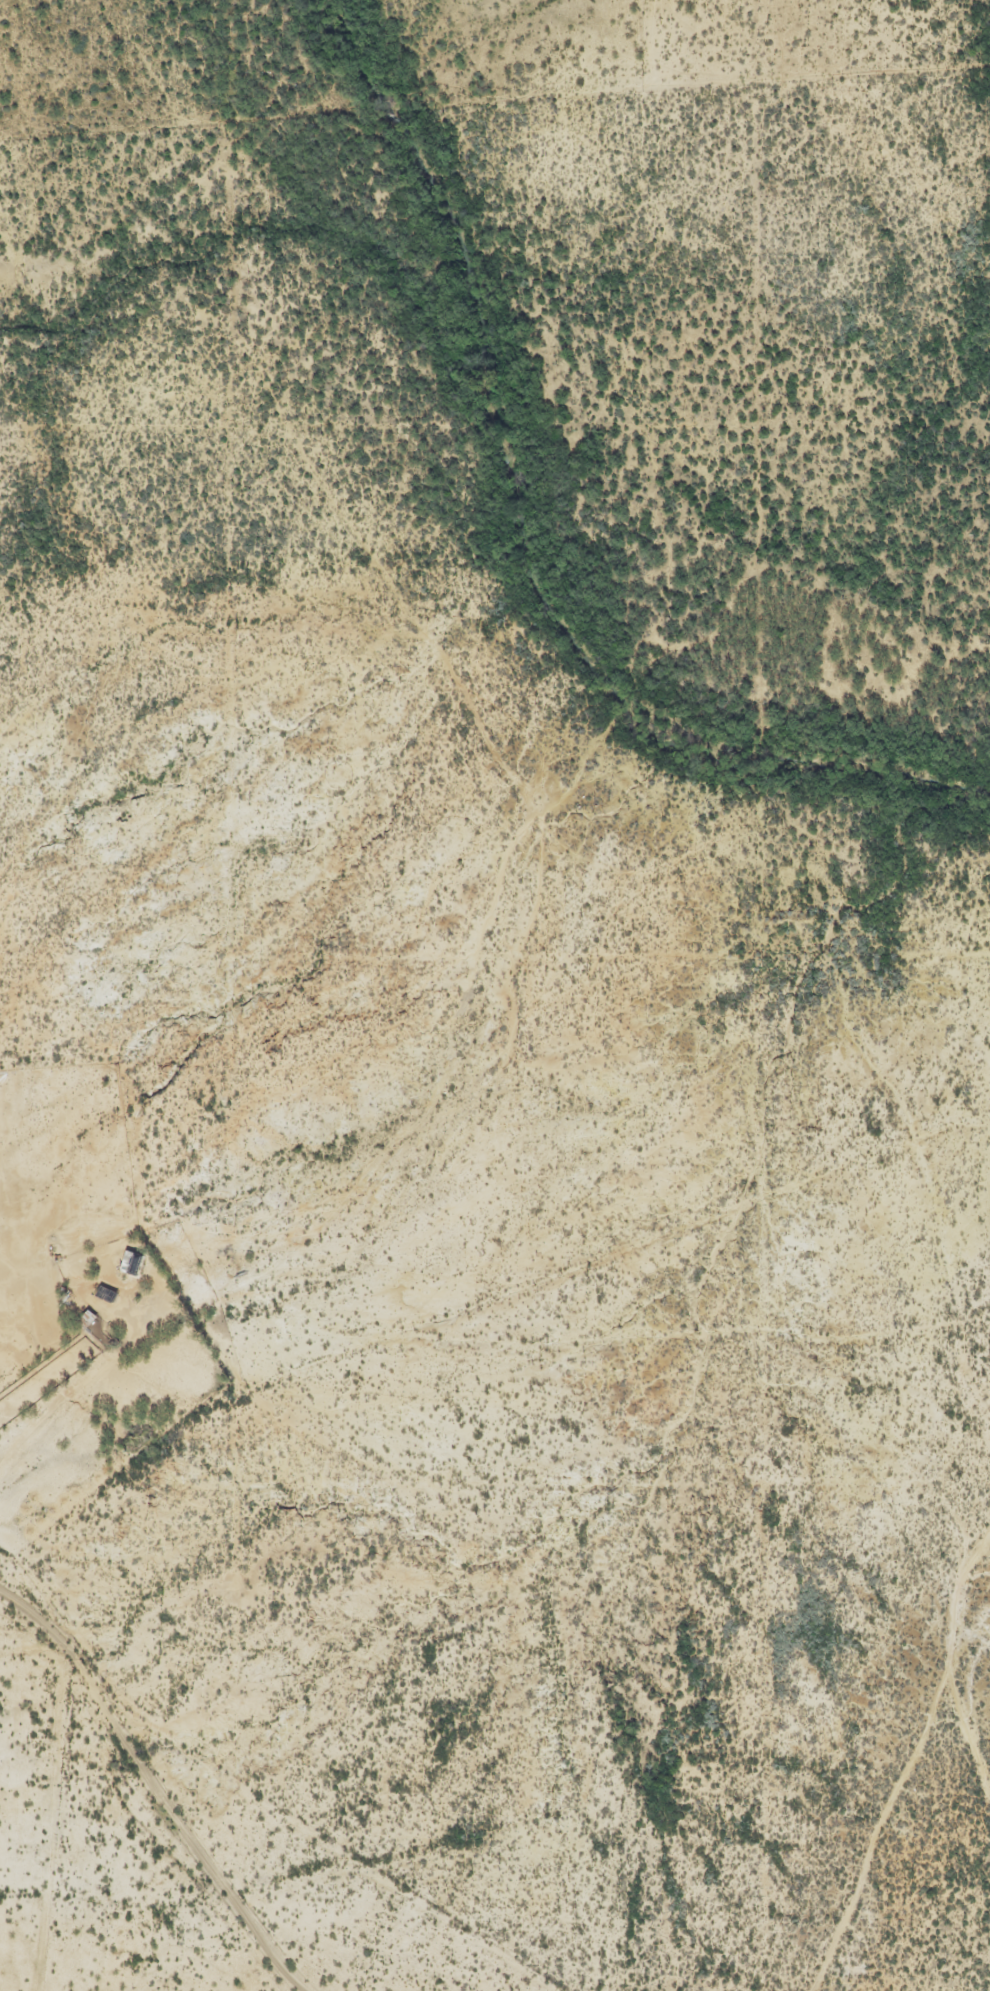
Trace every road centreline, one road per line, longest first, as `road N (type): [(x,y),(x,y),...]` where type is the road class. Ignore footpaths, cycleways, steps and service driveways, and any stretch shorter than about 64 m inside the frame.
road 1 (residential): [(0,1595),(54,1637),(152,1792),(302,1990)]

